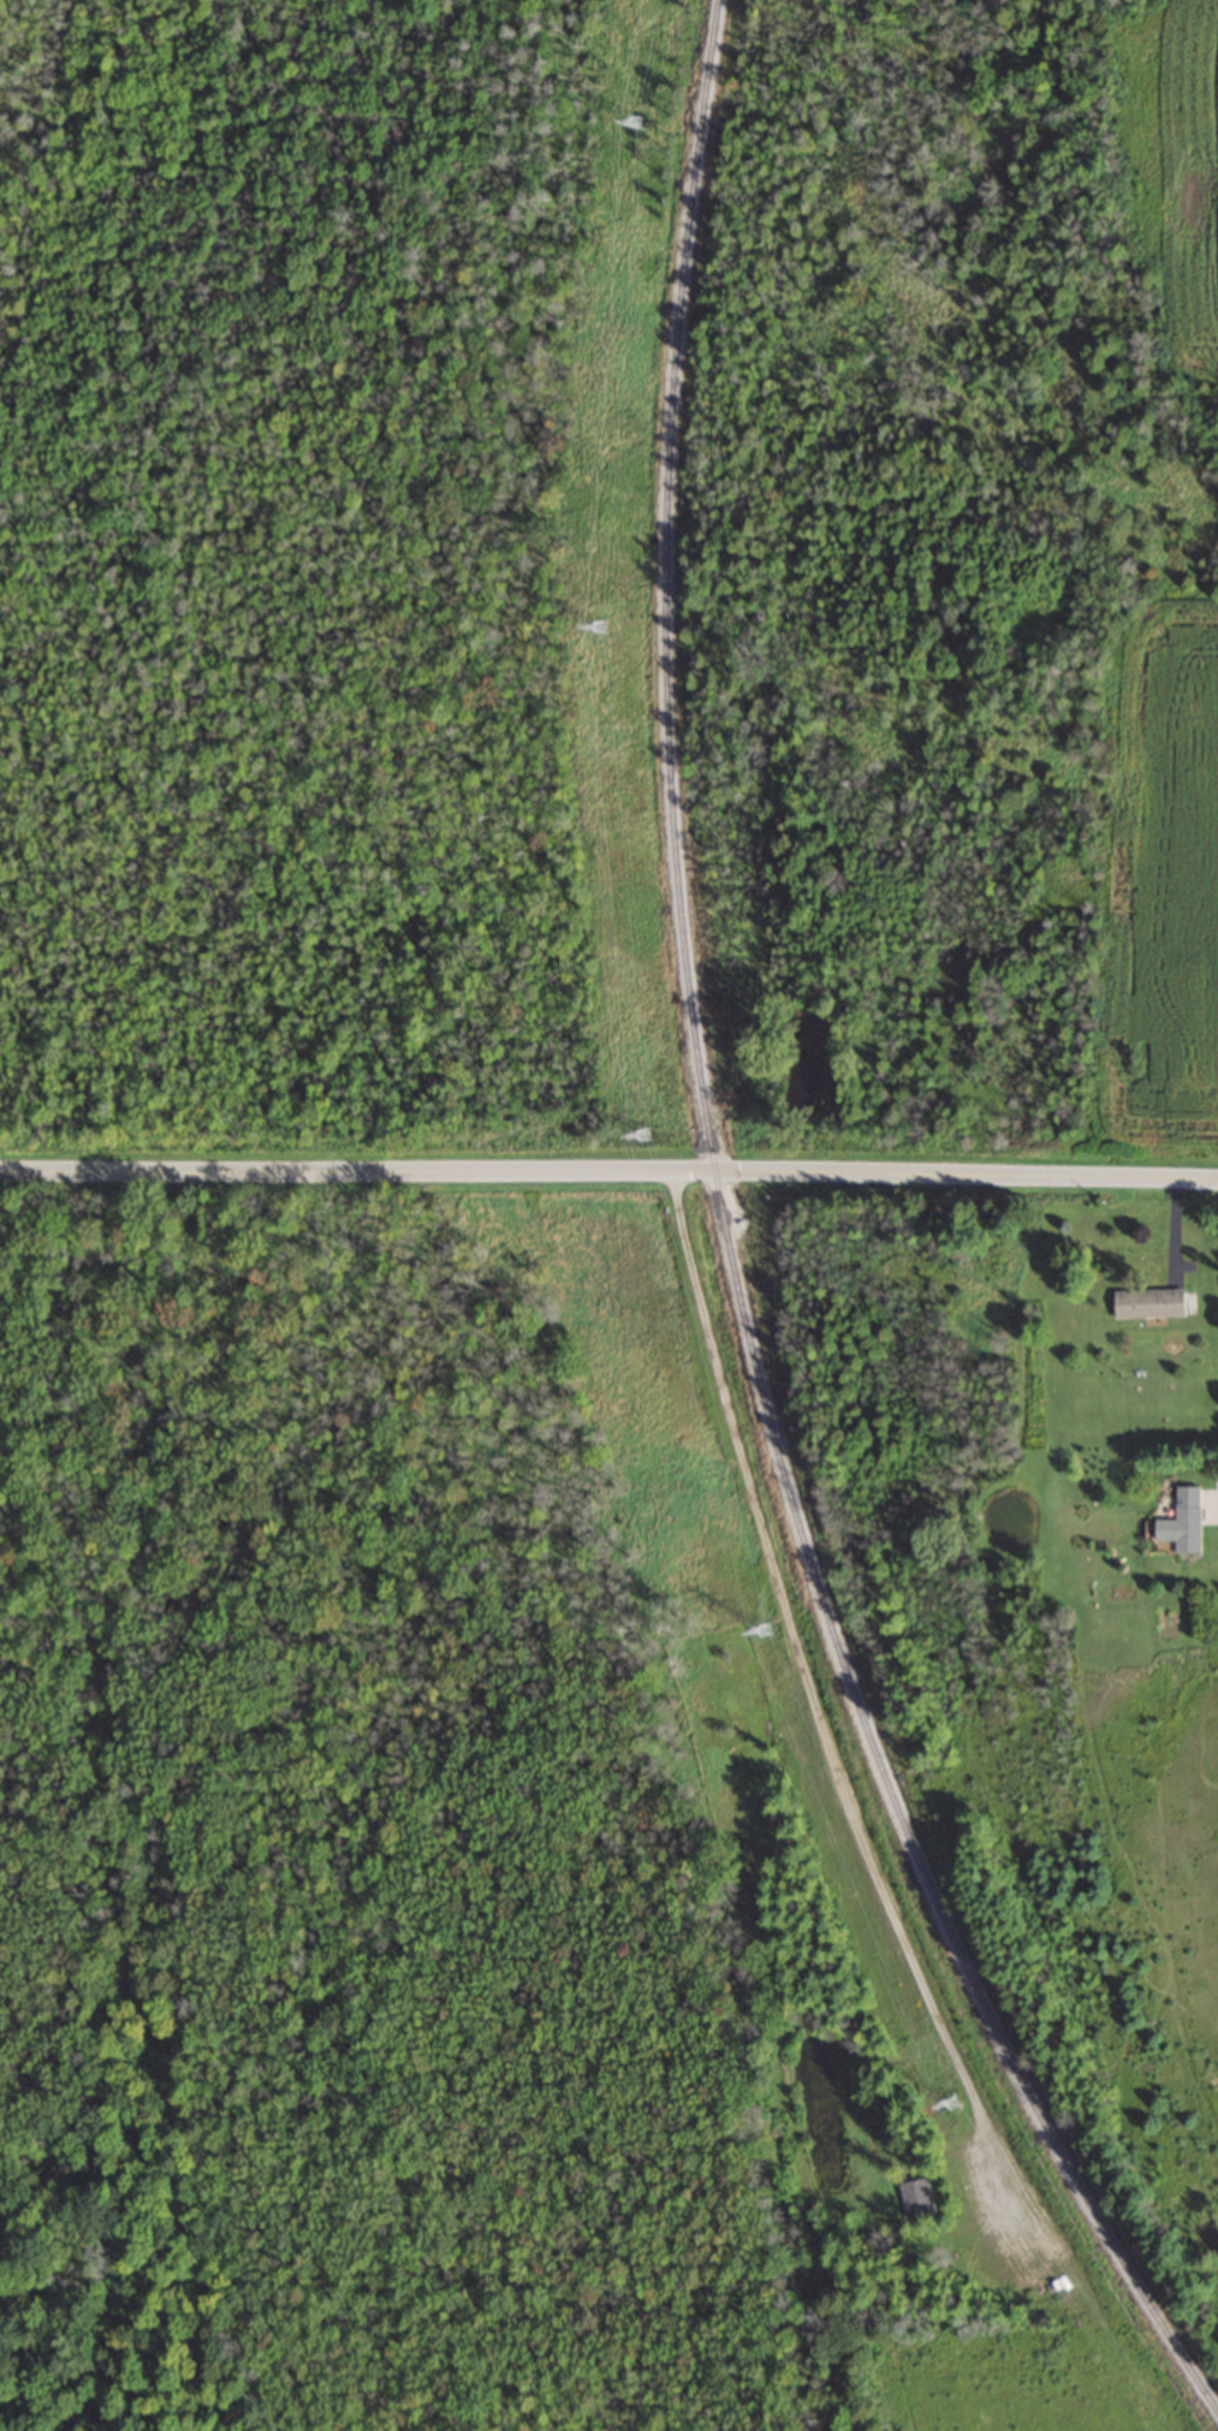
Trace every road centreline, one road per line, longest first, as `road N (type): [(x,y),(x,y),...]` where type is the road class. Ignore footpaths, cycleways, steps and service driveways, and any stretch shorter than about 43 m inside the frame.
road 1 (secondary): [(0,1171),(785,1169),(1217,1180)]

